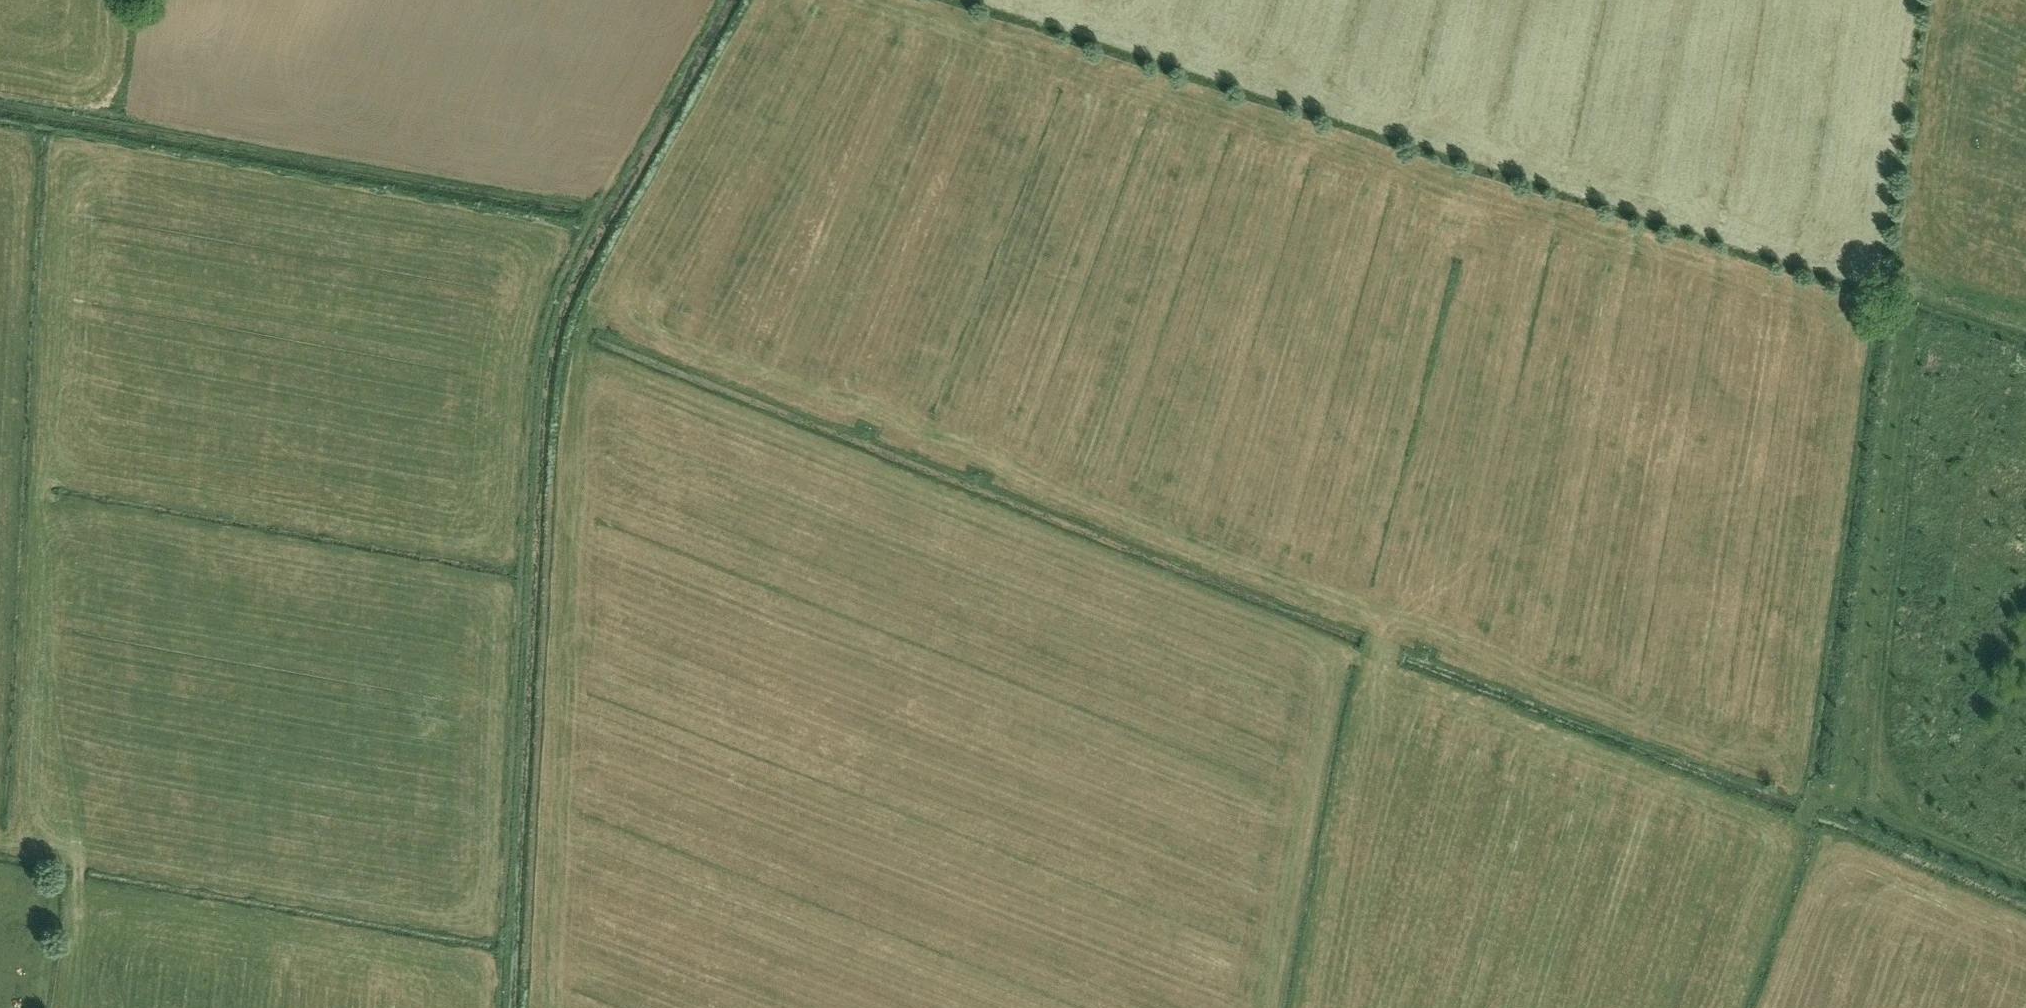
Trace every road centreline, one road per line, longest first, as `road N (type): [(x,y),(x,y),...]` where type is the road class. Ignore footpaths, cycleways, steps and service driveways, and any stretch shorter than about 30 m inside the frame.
road 1 (track): [(1499,663),(1797,787),(1907,819),(1859,680),(1936,92)]
road 2 (track): [(1907,819),(2025,872)]

